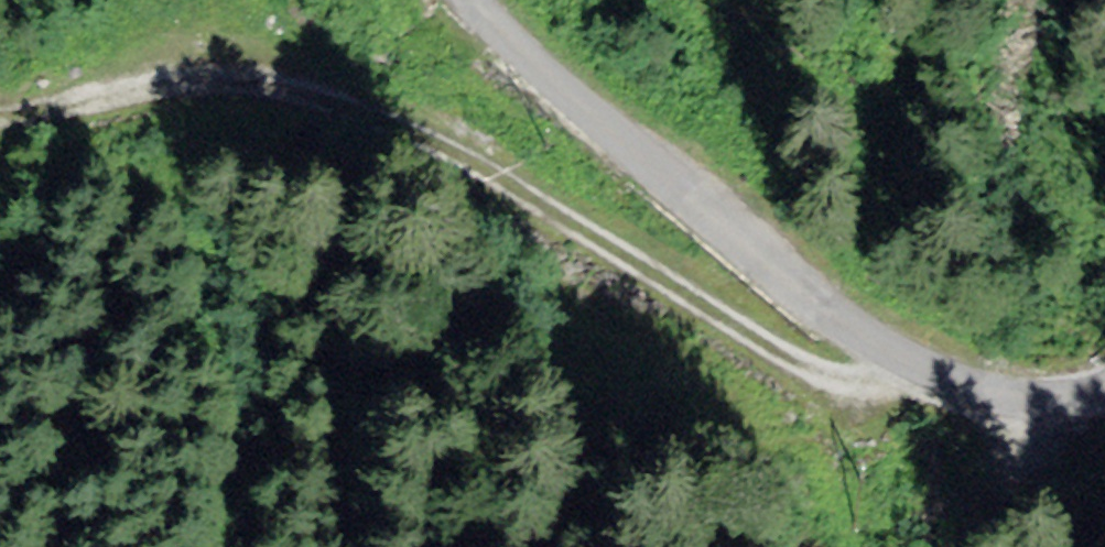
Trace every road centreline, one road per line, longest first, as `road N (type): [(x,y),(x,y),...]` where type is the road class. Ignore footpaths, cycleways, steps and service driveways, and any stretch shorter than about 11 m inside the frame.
road 1 (track): [(925,377),(804,367),(386,116),(237,78),(0,109)]
road 2 (unclassified): [(459,0),(549,89),(821,314),(925,377),(1006,403),(1104,396)]

